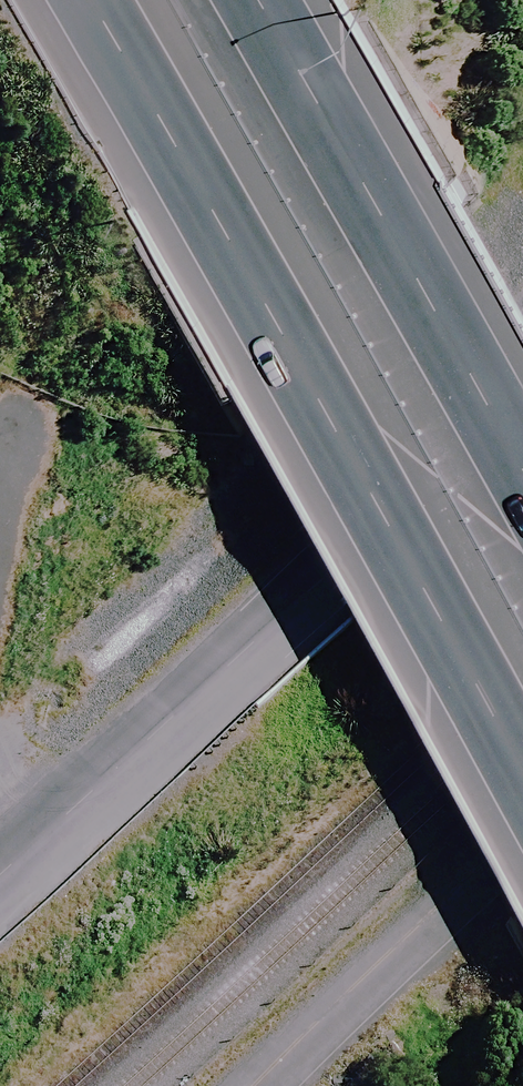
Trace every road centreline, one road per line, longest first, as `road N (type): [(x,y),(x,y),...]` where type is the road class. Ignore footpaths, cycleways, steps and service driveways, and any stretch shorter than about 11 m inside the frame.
road 1 (motorway): [(522,743),(295,326),(102,0)]
road 2 (unclassified): [(0,884),(311,592),(474,429),(522,362)]
road 3 (motorway): [(243,0),(522,496)]

